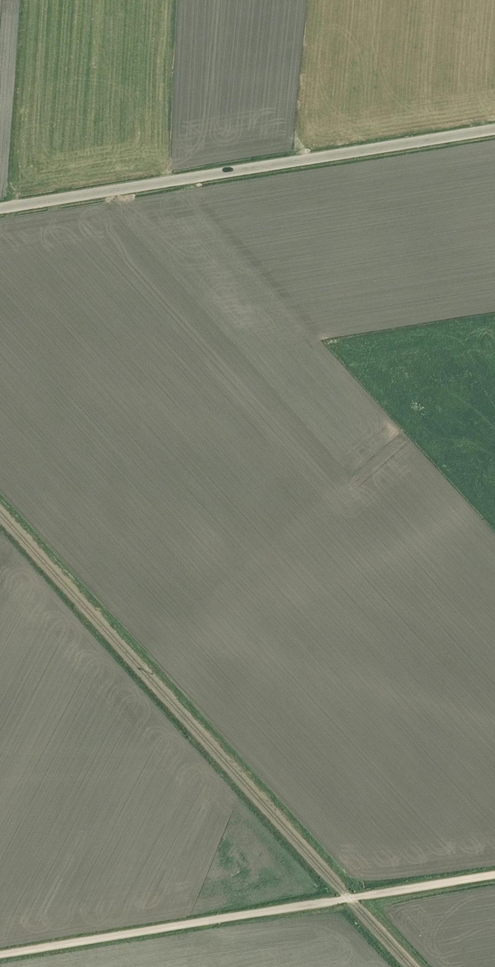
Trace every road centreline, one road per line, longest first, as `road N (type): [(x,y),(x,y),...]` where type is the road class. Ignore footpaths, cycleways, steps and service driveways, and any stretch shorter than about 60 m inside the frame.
road 1 (unclassified): [(494,128),(0,208)]
road 2 (track): [(366,895),(0,953)]
road 3 (track): [(494,874),(366,895)]

